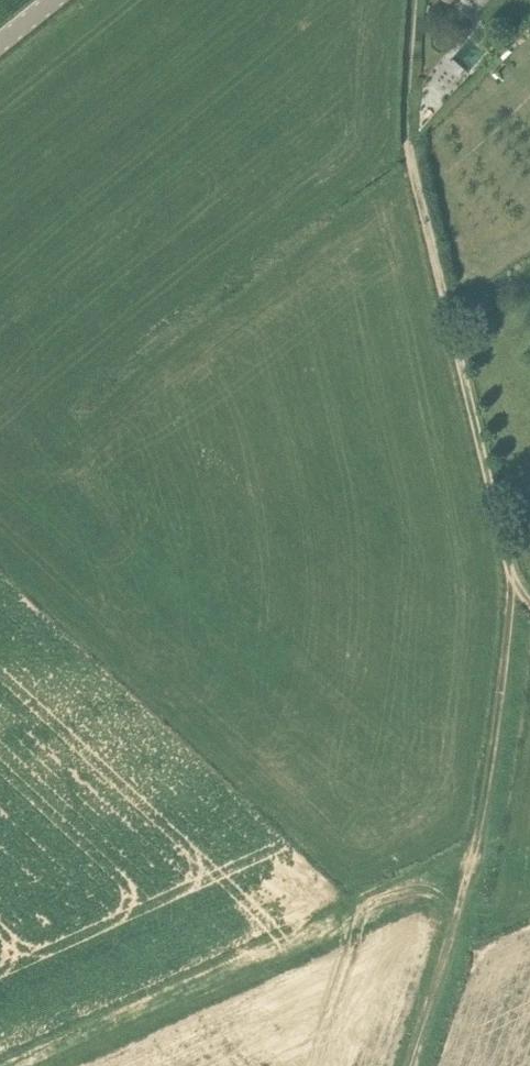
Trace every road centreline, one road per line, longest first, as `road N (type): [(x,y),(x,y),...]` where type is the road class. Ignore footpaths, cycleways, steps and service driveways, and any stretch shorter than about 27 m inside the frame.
road 1 (track): [(510,575),(410,162),(415,0)]
road 2 (track): [(405,1065),(475,831),(510,575)]

